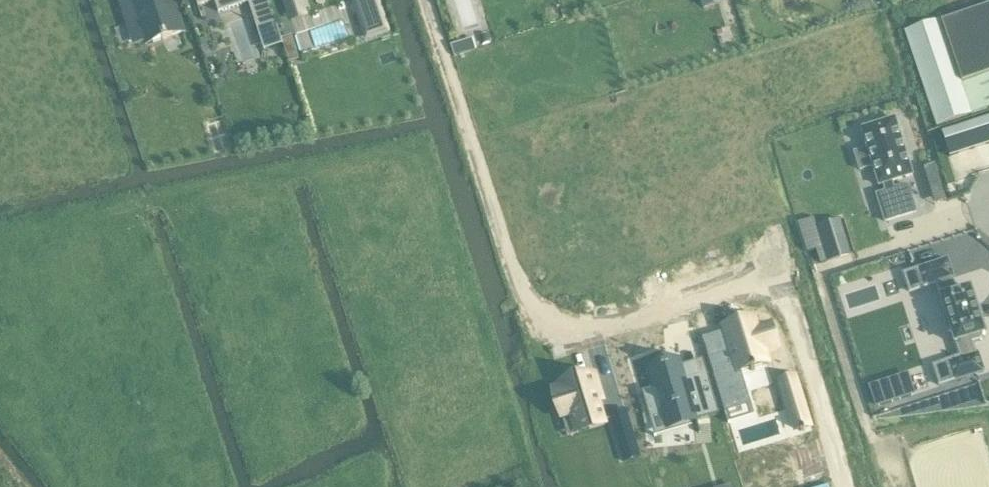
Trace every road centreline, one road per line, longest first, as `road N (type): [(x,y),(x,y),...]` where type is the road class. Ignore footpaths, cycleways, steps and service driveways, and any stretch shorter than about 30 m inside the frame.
road 1 (unclassified): [(841,486),(776,280),(591,338),(538,318),(430,0)]

